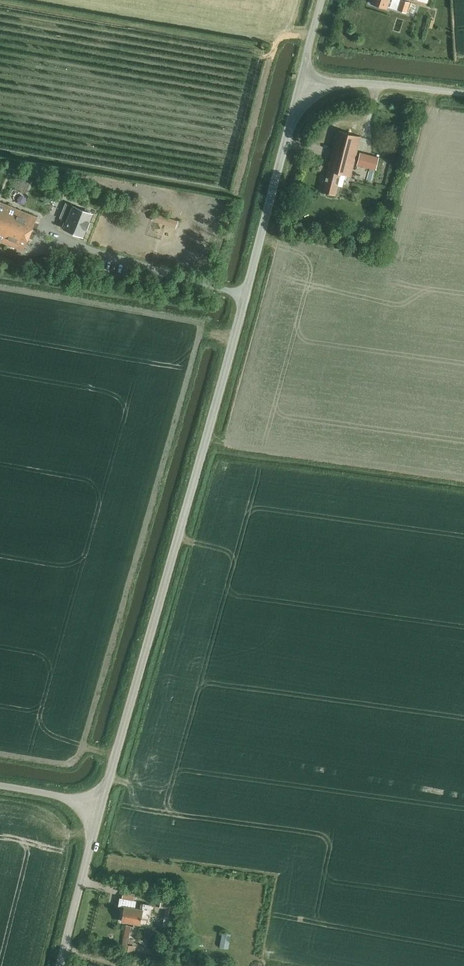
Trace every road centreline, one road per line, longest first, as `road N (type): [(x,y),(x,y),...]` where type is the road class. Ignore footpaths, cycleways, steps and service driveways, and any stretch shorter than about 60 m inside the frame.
road 1 (unclassified): [(100,806),(291,124)]
road 2 (unclassified): [(58,965),(100,806)]

